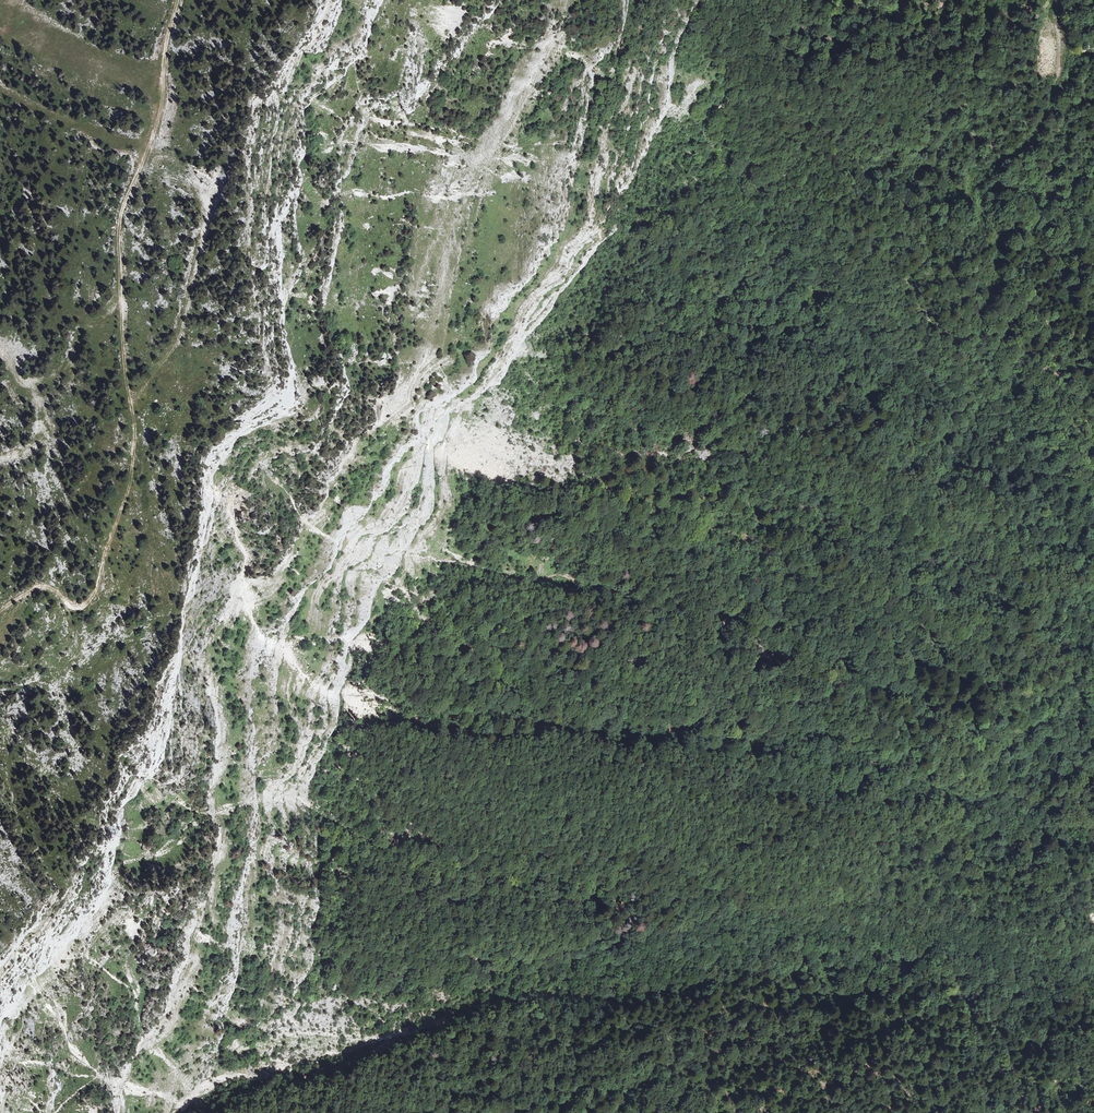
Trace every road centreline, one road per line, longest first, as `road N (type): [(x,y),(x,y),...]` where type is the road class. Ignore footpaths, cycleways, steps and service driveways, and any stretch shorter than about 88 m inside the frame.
road 1 (track): [(0,608),(42,585),(70,606),(90,602),(131,480),(119,232),(165,105),(164,54),(179,0)]
road 2 (track): [(1056,0),(1062,53),(1041,122),(973,184),(972,201),(997,234),(981,317)]
road 3 (track): [(441,996),(568,979),(610,991),(662,1031),(676,1066),(731,1112)]

